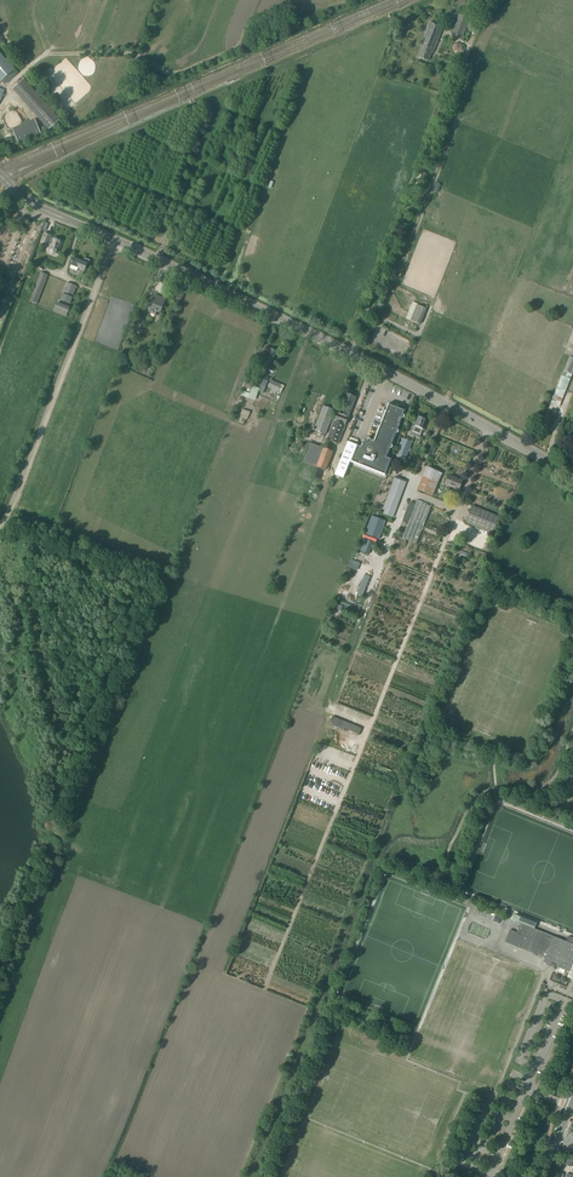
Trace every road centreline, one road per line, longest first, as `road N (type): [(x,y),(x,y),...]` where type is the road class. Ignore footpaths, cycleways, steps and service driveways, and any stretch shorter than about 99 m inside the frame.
road 1 (tertiary): [(572,476),(351,355),(47,212),(0,175)]
road 2 (track): [(36,0),(35,22),(50,54),(125,53),(174,73),(233,48),(265,15),(345,0)]
road 3 (track): [(351,355),(468,46)]

